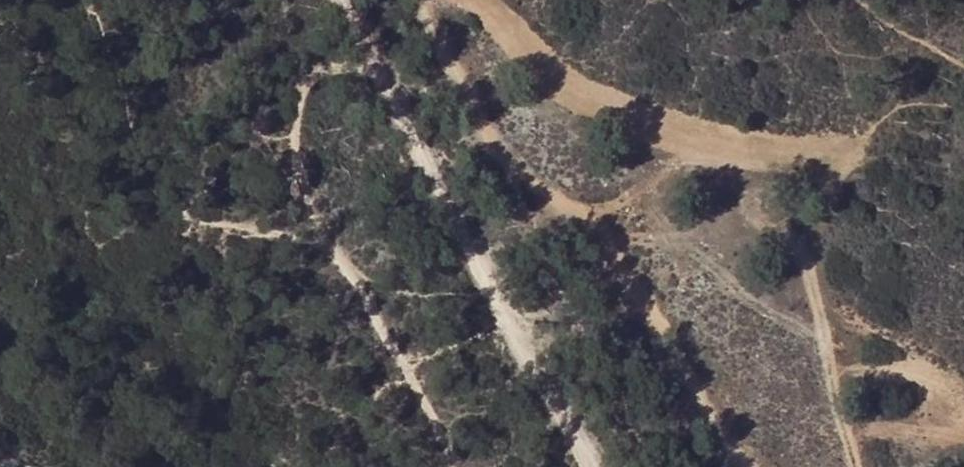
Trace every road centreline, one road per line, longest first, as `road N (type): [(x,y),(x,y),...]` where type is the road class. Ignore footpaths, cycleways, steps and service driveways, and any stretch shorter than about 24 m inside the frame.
road 1 (track): [(433,0),(439,44),(462,98),(562,196),(654,225),(705,225),(761,210),(788,228),(860,466)]
road 2 (track): [(606,466),(343,0)]
road 3 (track): [(340,0),(308,48),(311,175),(329,241),(463,466)]
road 4 (track): [(748,466),(651,319),(606,215)]

